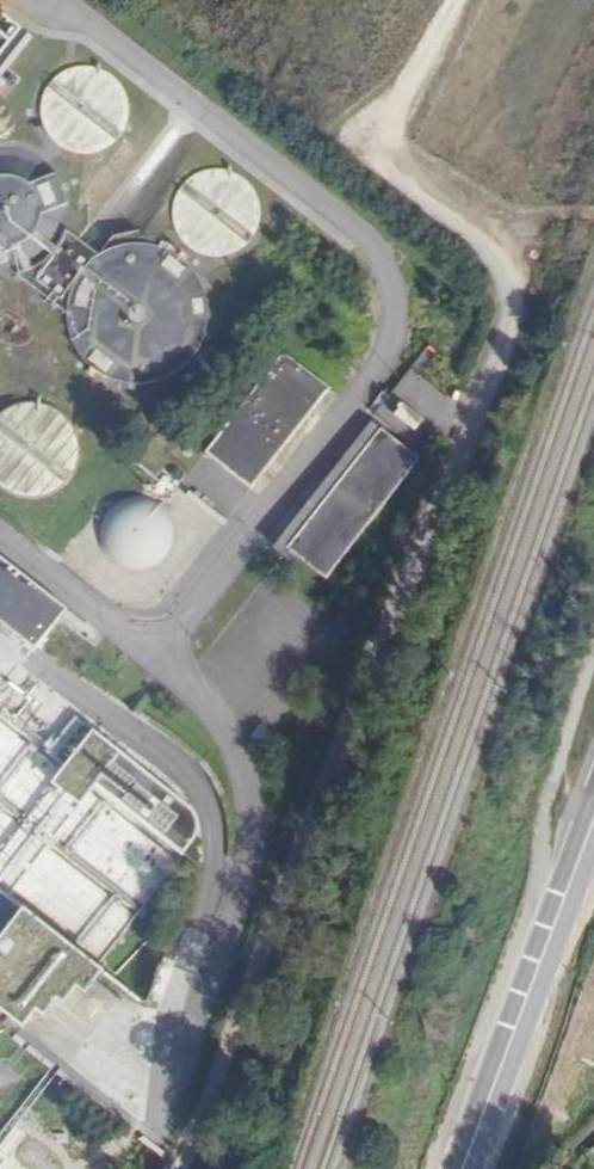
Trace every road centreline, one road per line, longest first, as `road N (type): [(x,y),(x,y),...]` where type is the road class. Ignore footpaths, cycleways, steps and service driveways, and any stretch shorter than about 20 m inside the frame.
road 1 (track): [(188,1149),(512,314),(499,256),(397,175),(382,148),(452,0)]
road 2 (secondary): [(593,826),(462,1168)]

